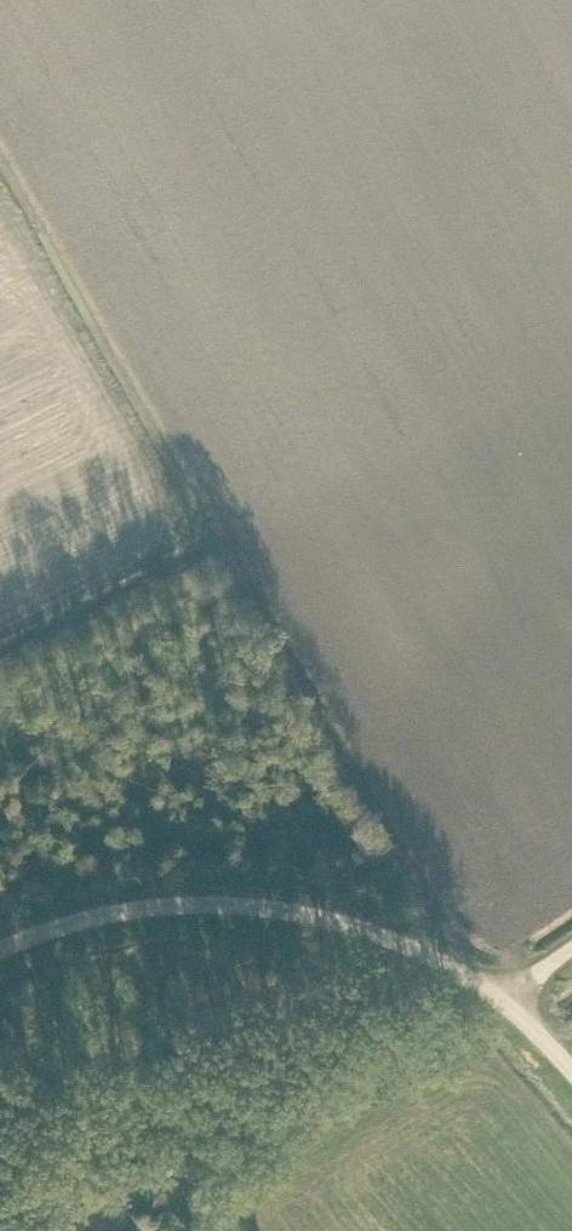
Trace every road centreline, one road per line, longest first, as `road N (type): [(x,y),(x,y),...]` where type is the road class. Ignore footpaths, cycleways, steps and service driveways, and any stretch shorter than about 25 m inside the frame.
road 1 (unclassified): [(0,949),(131,909),(222,904),(307,913),(431,955),(507,1006),(571,1069)]

